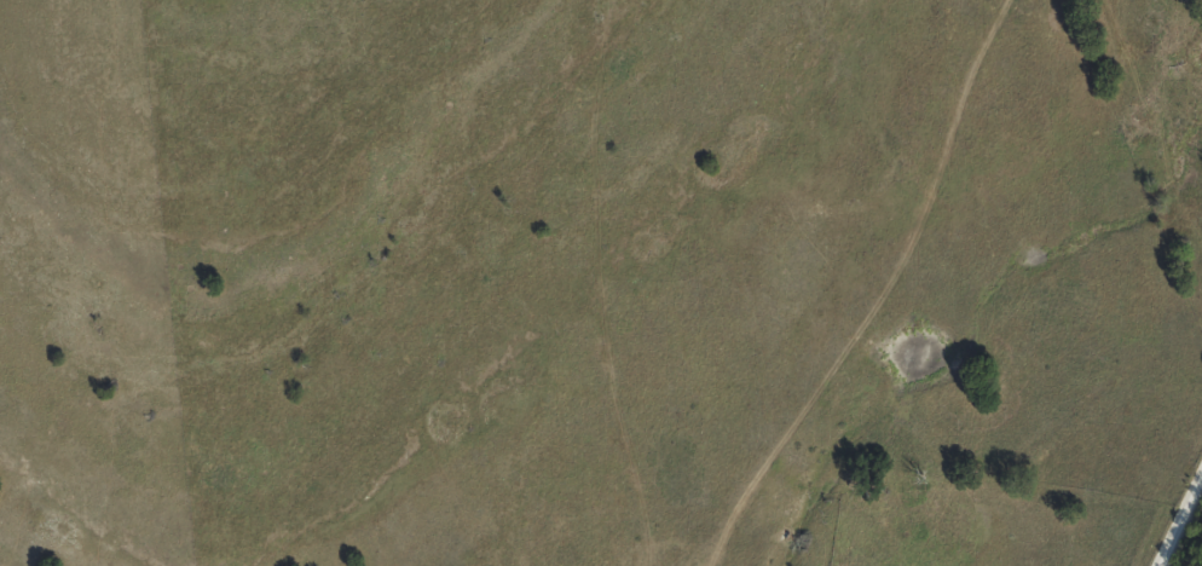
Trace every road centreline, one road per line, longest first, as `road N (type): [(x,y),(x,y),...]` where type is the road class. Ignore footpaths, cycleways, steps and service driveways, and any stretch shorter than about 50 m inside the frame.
road 1 (residential): [(1151,565),(1201,455)]

